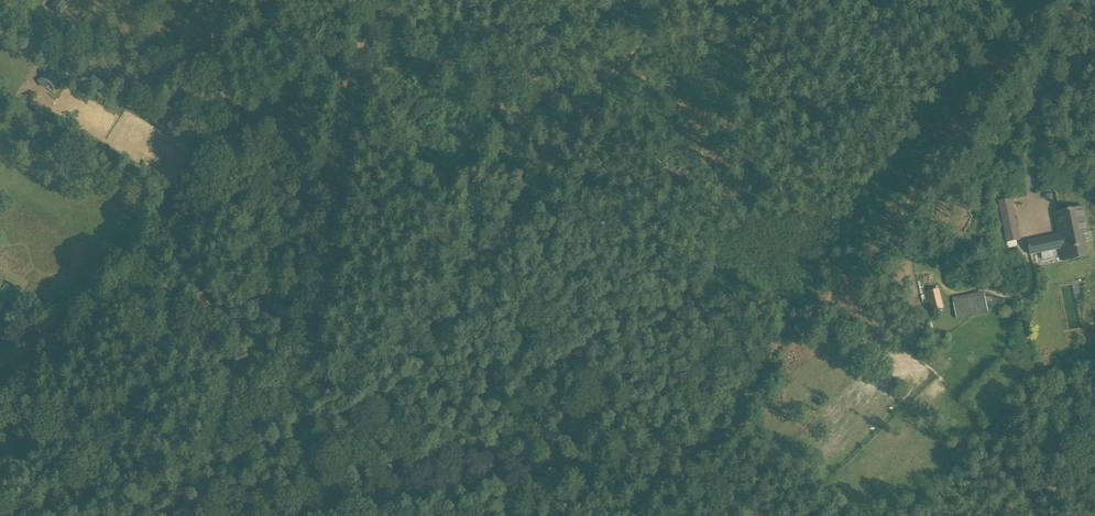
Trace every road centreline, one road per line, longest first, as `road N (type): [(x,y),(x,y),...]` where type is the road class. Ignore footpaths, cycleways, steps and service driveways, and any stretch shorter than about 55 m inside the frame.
road 1 (track): [(159,515),(88,396),(107,351),(156,306),(170,259),(192,230),(218,219),(241,184),(355,69)]
road 2 (track): [(395,0),(361,49),(295,315),(222,432),(202,515)]
road 3 (track): [(686,467),(667,444),(639,437),(622,414),(588,398),(561,403),(559,393),(496,451),(275,515)]
road 4 (track): [(559,393),(361,49)]

